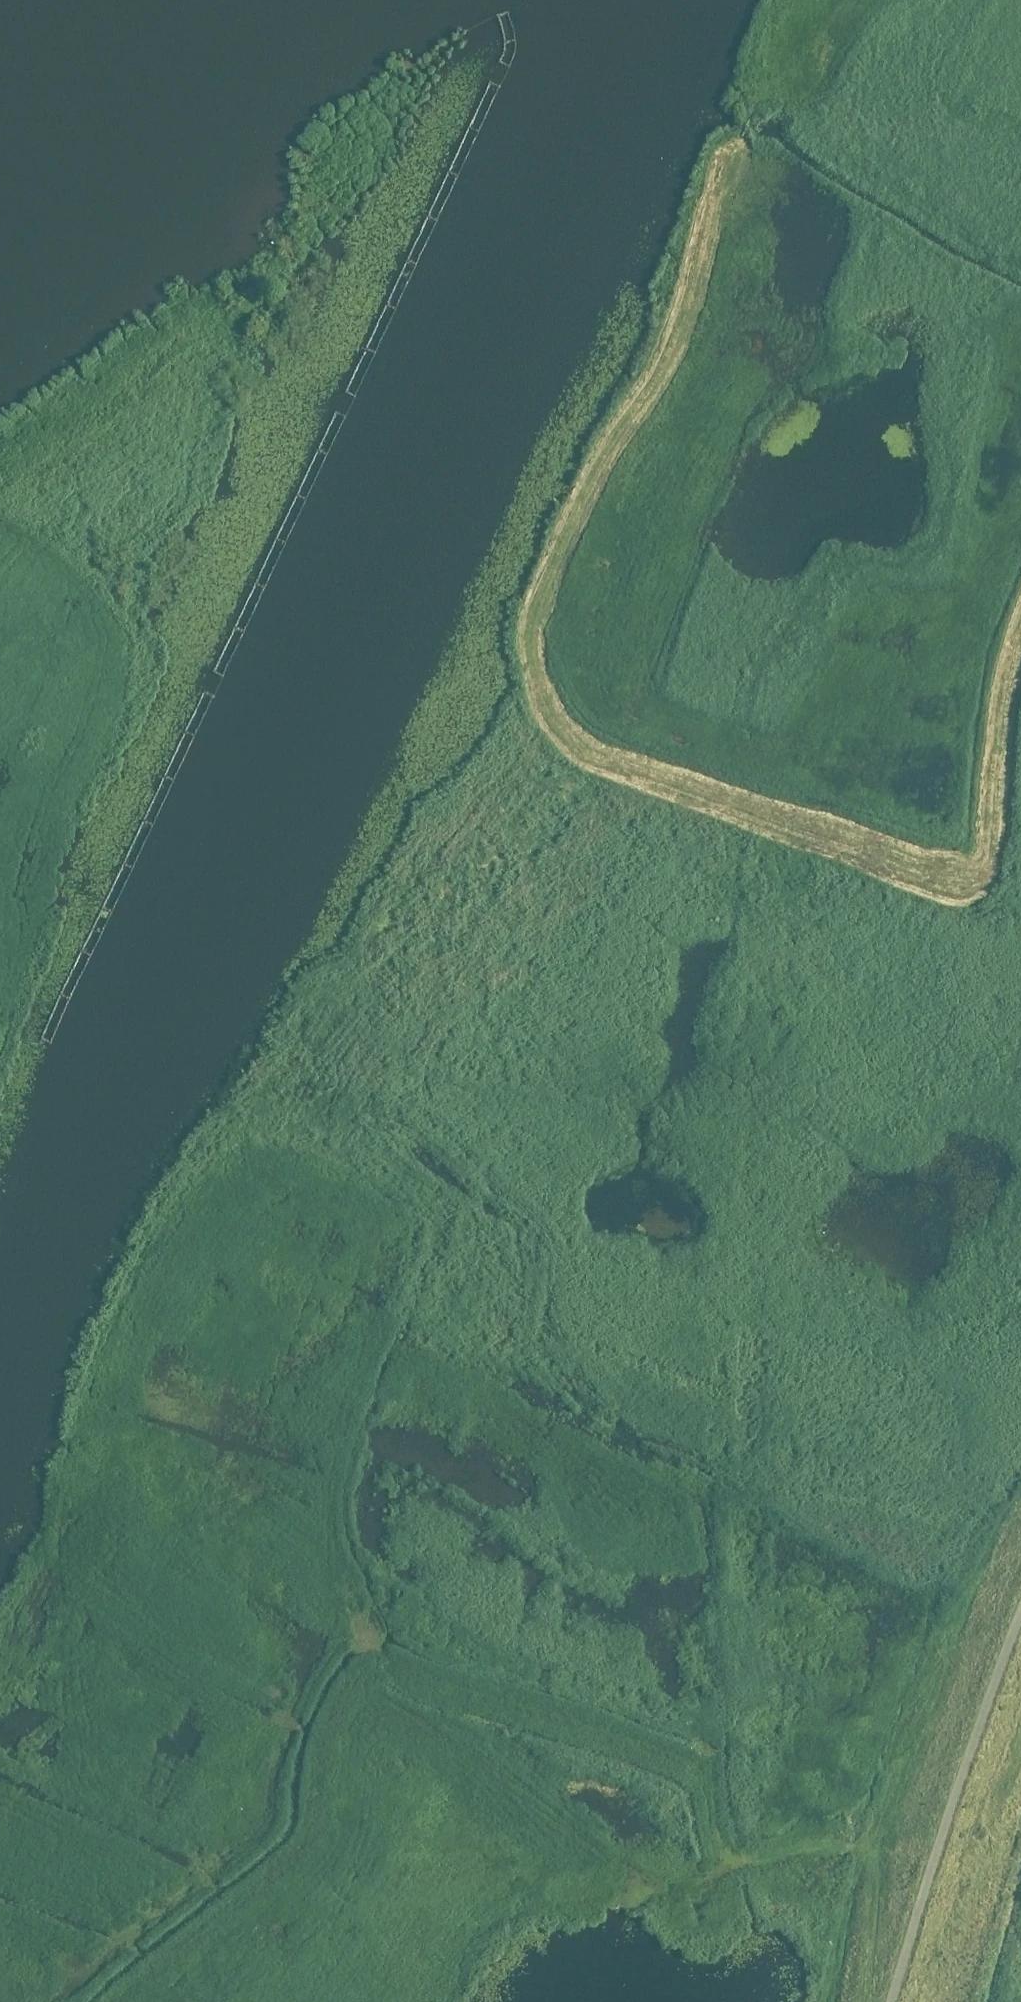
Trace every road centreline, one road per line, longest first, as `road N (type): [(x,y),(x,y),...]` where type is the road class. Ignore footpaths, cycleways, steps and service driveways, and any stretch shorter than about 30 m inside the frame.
road 1 (unclassified): [(890,2001),(1020,1604)]

